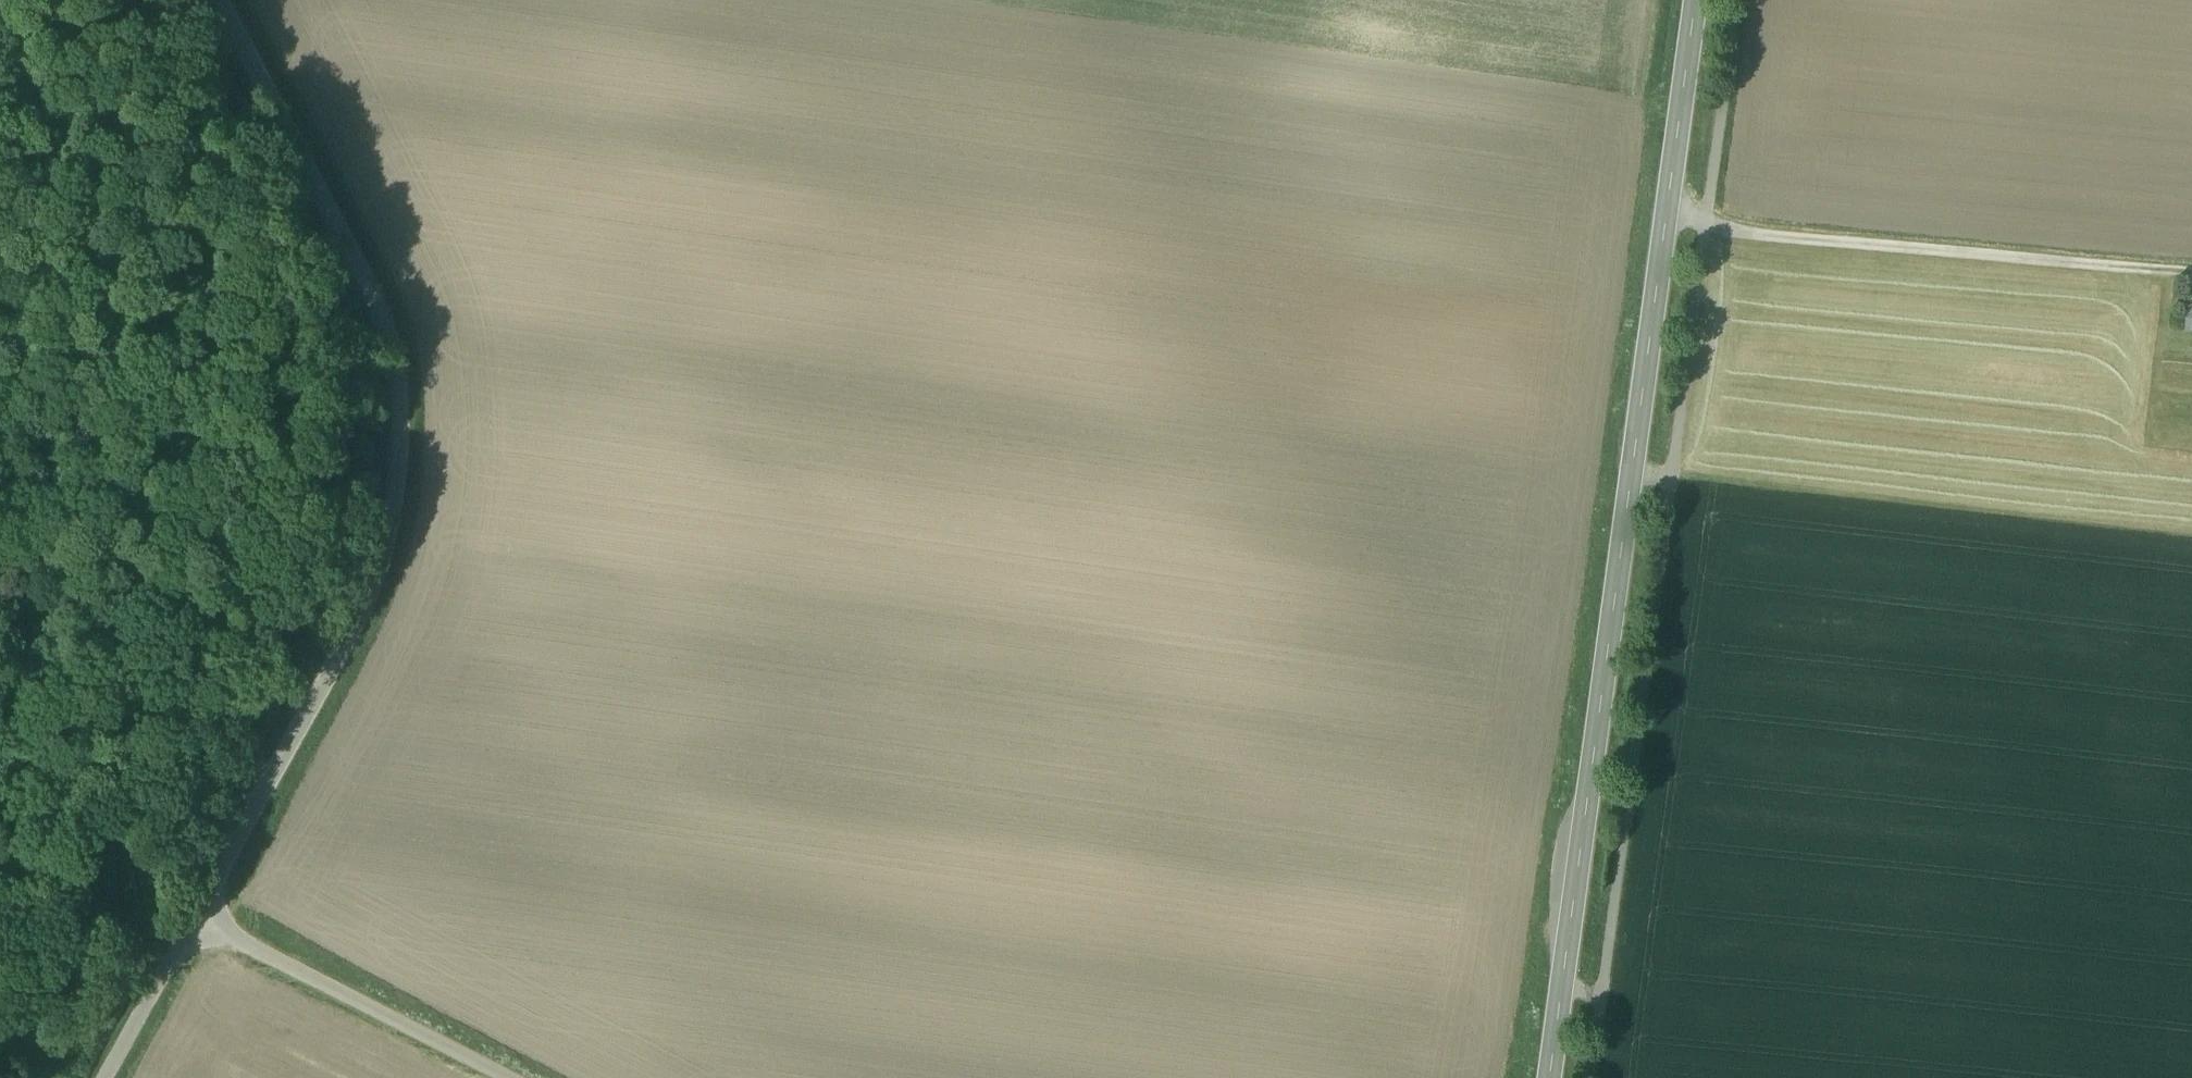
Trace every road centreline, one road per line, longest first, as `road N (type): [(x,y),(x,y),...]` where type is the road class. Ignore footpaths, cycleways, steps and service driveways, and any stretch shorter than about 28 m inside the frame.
road 1 (tertiary): [(1696,0),(1549,1077)]
road 2 (unclassified): [(209,896),(375,578),(407,449),(403,366),(381,301),(234,0)]
road 3 (track): [(1668,208),(1778,242),(2191,278)]
road 4 (unclassified): [(556,1077),(209,896)]
road 5 (unclassified): [(105,1077),(209,896)]

